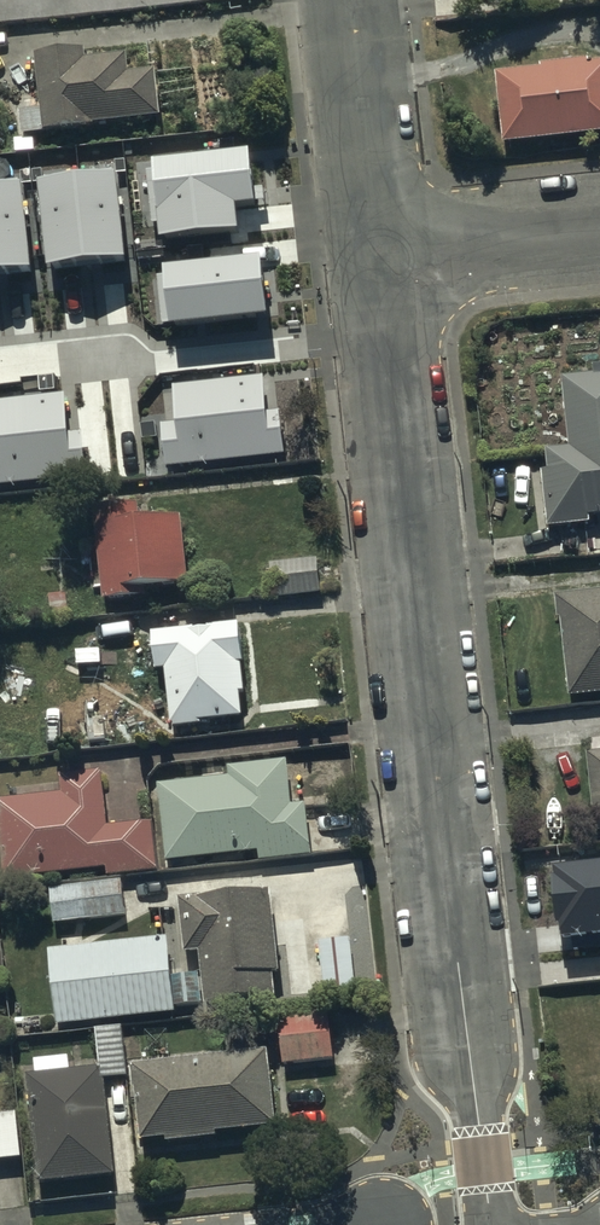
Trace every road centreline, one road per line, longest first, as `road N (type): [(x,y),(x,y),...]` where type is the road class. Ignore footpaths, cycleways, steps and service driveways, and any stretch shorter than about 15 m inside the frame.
road 1 (residential): [(491,1224),(380,256)]
road 2 (residential): [(380,256),(352,0)]
road 3 (residential): [(380,256),(599,231)]

